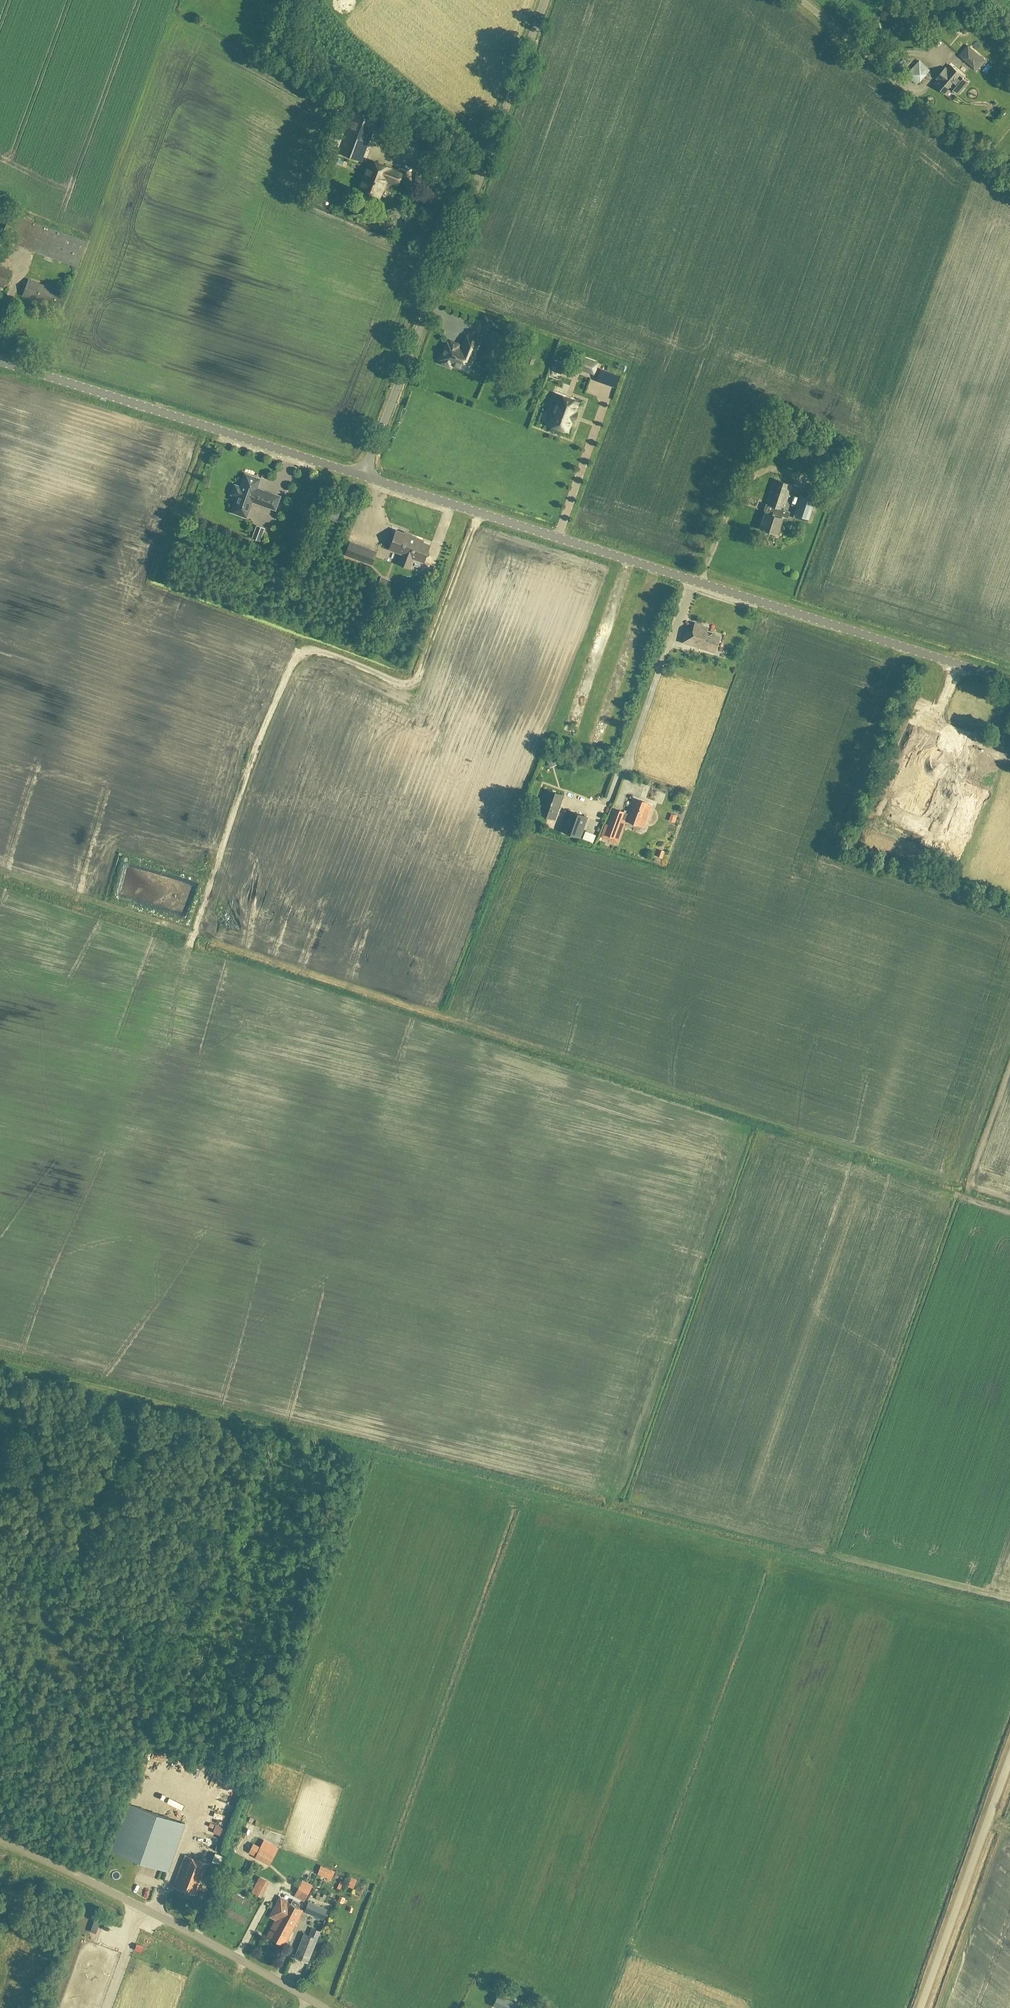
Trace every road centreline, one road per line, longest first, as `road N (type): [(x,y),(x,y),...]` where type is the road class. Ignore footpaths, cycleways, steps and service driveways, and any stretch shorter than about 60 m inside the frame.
road 1 (tertiary): [(1009,681),(365,474)]
road 2 (unclassified): [(365,474),(543,0)]
road 3 (tertiary): [(0,358),(365,474)]
road 4 (unclassified): [(322,2007),(198,1937),(0,1847)]
road 5 (unclassified): [(920,2007),(1009,1760)]

